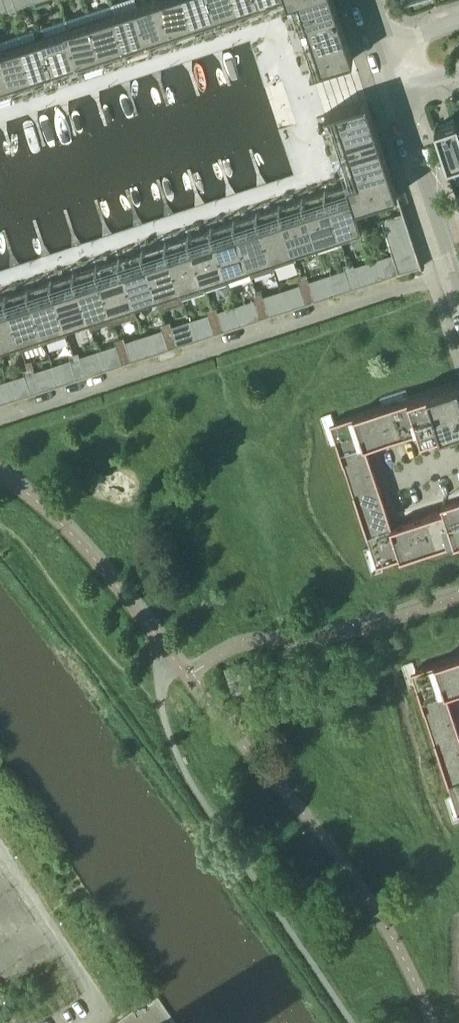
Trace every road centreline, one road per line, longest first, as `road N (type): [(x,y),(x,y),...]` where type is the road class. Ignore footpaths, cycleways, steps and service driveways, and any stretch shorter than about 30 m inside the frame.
road 1 (residential): [(458,308),(390,99)]

